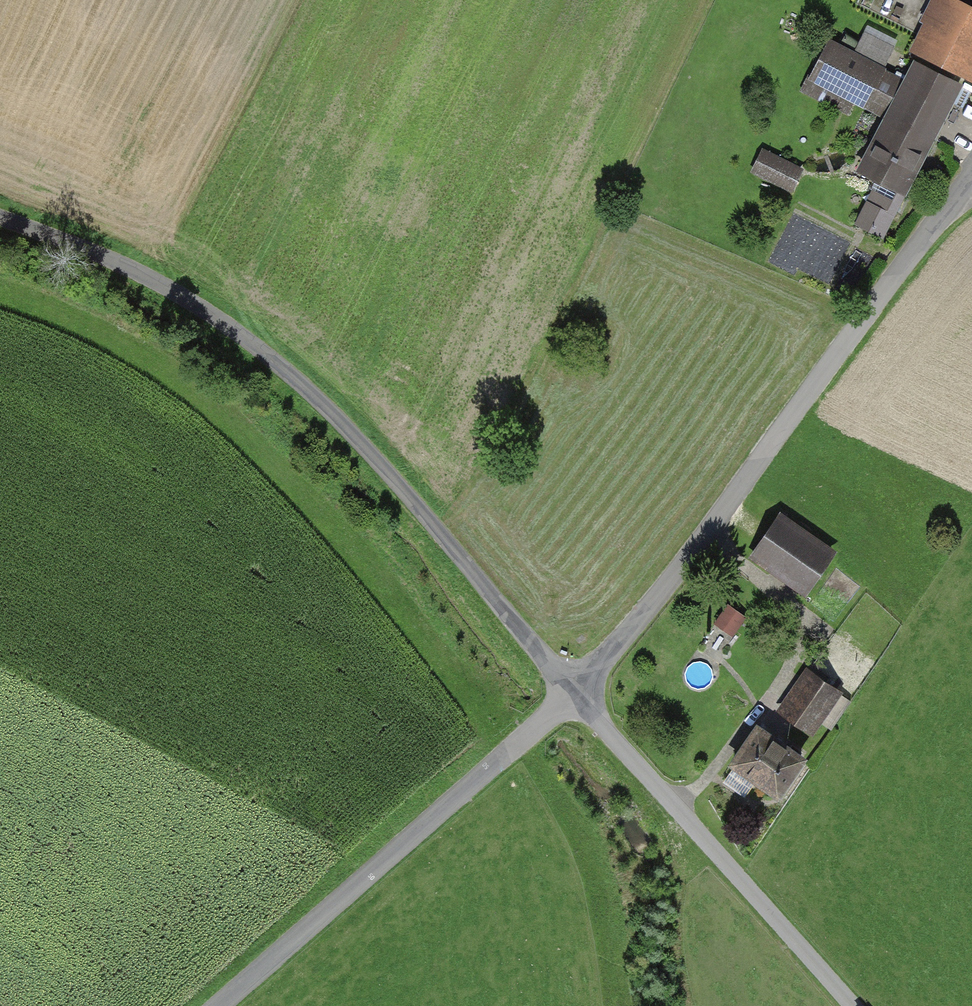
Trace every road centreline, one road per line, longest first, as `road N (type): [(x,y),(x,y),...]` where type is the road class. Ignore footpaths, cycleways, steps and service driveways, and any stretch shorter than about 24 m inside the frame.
road 1 (track): [(168,1005),(492,734),(493,707),(243,428),(135,343),(0,289)]
road 2 (unclassified): [(0,223),(191,306),(318,405),(568,693)]
road 3 (unclassified): [(971,174),(707,532),(568,693)]
road 4 (unclassified): [(568,693),(221,1005)]
road 5 (unclassified): [(850,1005),(568,693)]

